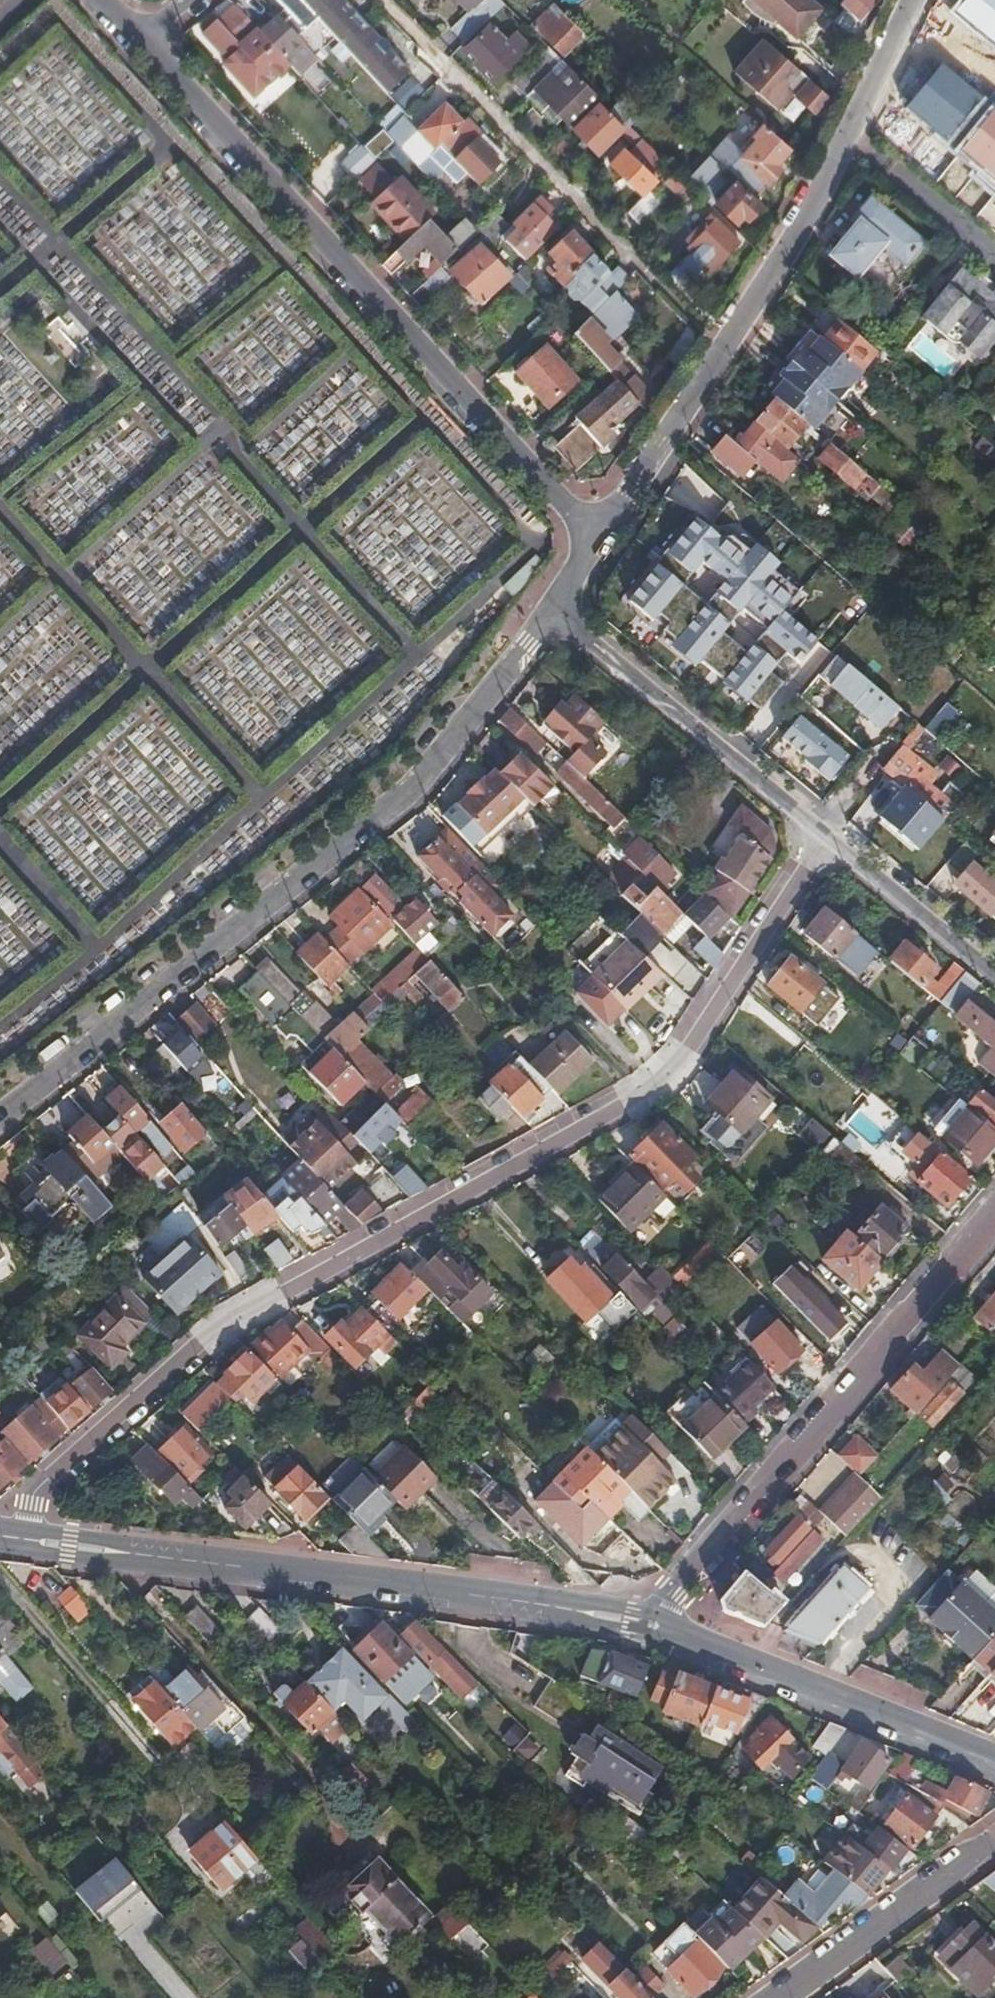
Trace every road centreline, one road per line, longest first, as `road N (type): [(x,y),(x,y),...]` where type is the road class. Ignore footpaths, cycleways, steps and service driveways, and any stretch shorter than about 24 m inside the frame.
road 1 (residential): [(24,1538),(36,1490),(217,1326),(643,1093),(689,1050),(829,834)]
road 2 (residential): [(0,1117),(414,789),(555,611)]
road 3 (residential): [(140,37),(598,537)]
road 4 (tertiary): [(24,1538),(654,1624)]
road 5 (residential): [(654,1624),(674,1590),(994,1213)]
road 6 (residential): [(598,537),(758,301),(848,130)]
road 7 (tertiary): [(654,1624),(994,1760)]
road 8 (residential): [(555,611),(829,834)]
road 9 (residential): [(994,1834),(773,1997)]
road 10 (residential): [(829,834),(994,972)]
road 11 (residential): [(994,251),(848,130)]
road 12 (residential): [(848,130),(914,0)]
road 13 (track): [(911,717),(822,828)]

